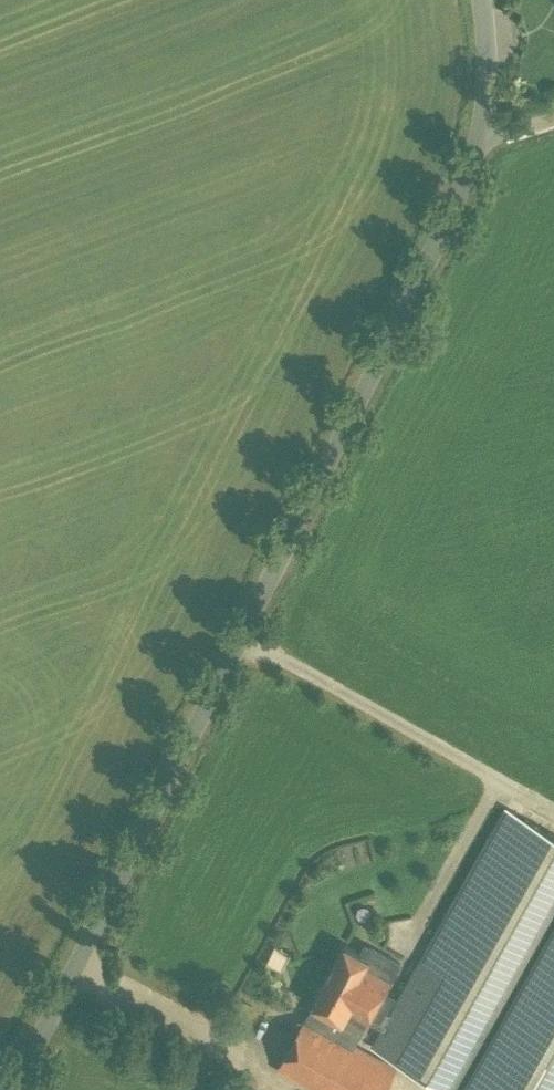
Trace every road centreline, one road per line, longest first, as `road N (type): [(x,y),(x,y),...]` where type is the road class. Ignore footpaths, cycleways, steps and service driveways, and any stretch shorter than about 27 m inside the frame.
road 1 (unclassified): [(12,1089),(450,208),(482,129)]
road 2 (unclassified): [(482,129),(489,72),(481,0)]

